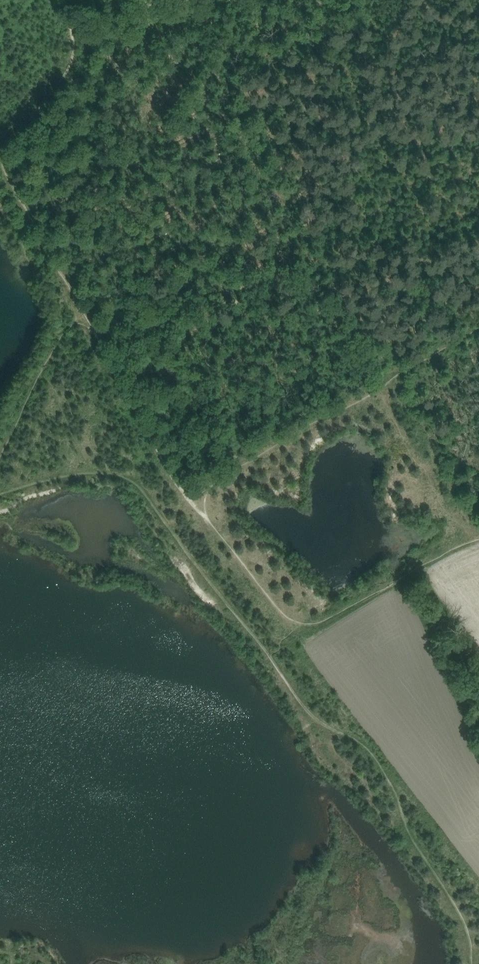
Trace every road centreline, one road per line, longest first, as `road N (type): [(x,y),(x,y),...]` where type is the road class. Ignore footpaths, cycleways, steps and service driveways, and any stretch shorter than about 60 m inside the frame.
road 1 (track): [(478,538),(344,612),(293,623),(185,493),(0,163)]
road 2 (track): [(377,388),(189,499)]
road 3 (track): [(0,150),(69,71),(74,36),(65,0)]

